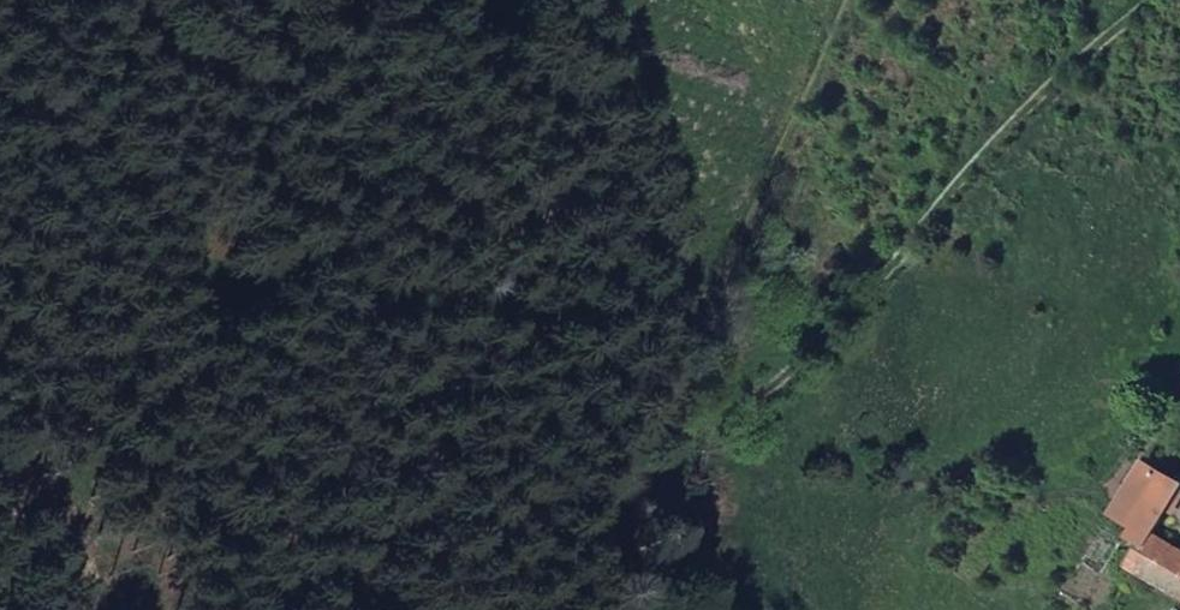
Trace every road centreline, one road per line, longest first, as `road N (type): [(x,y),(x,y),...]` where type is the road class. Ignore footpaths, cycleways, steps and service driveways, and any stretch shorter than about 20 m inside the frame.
road 1 (track): [(1151,0),(1018,111),(853,315),(770,395),(739,396),(712,374),(663,283),(590,202),(458,0)]
road 2 (track): [(0,490),(87,609)]

